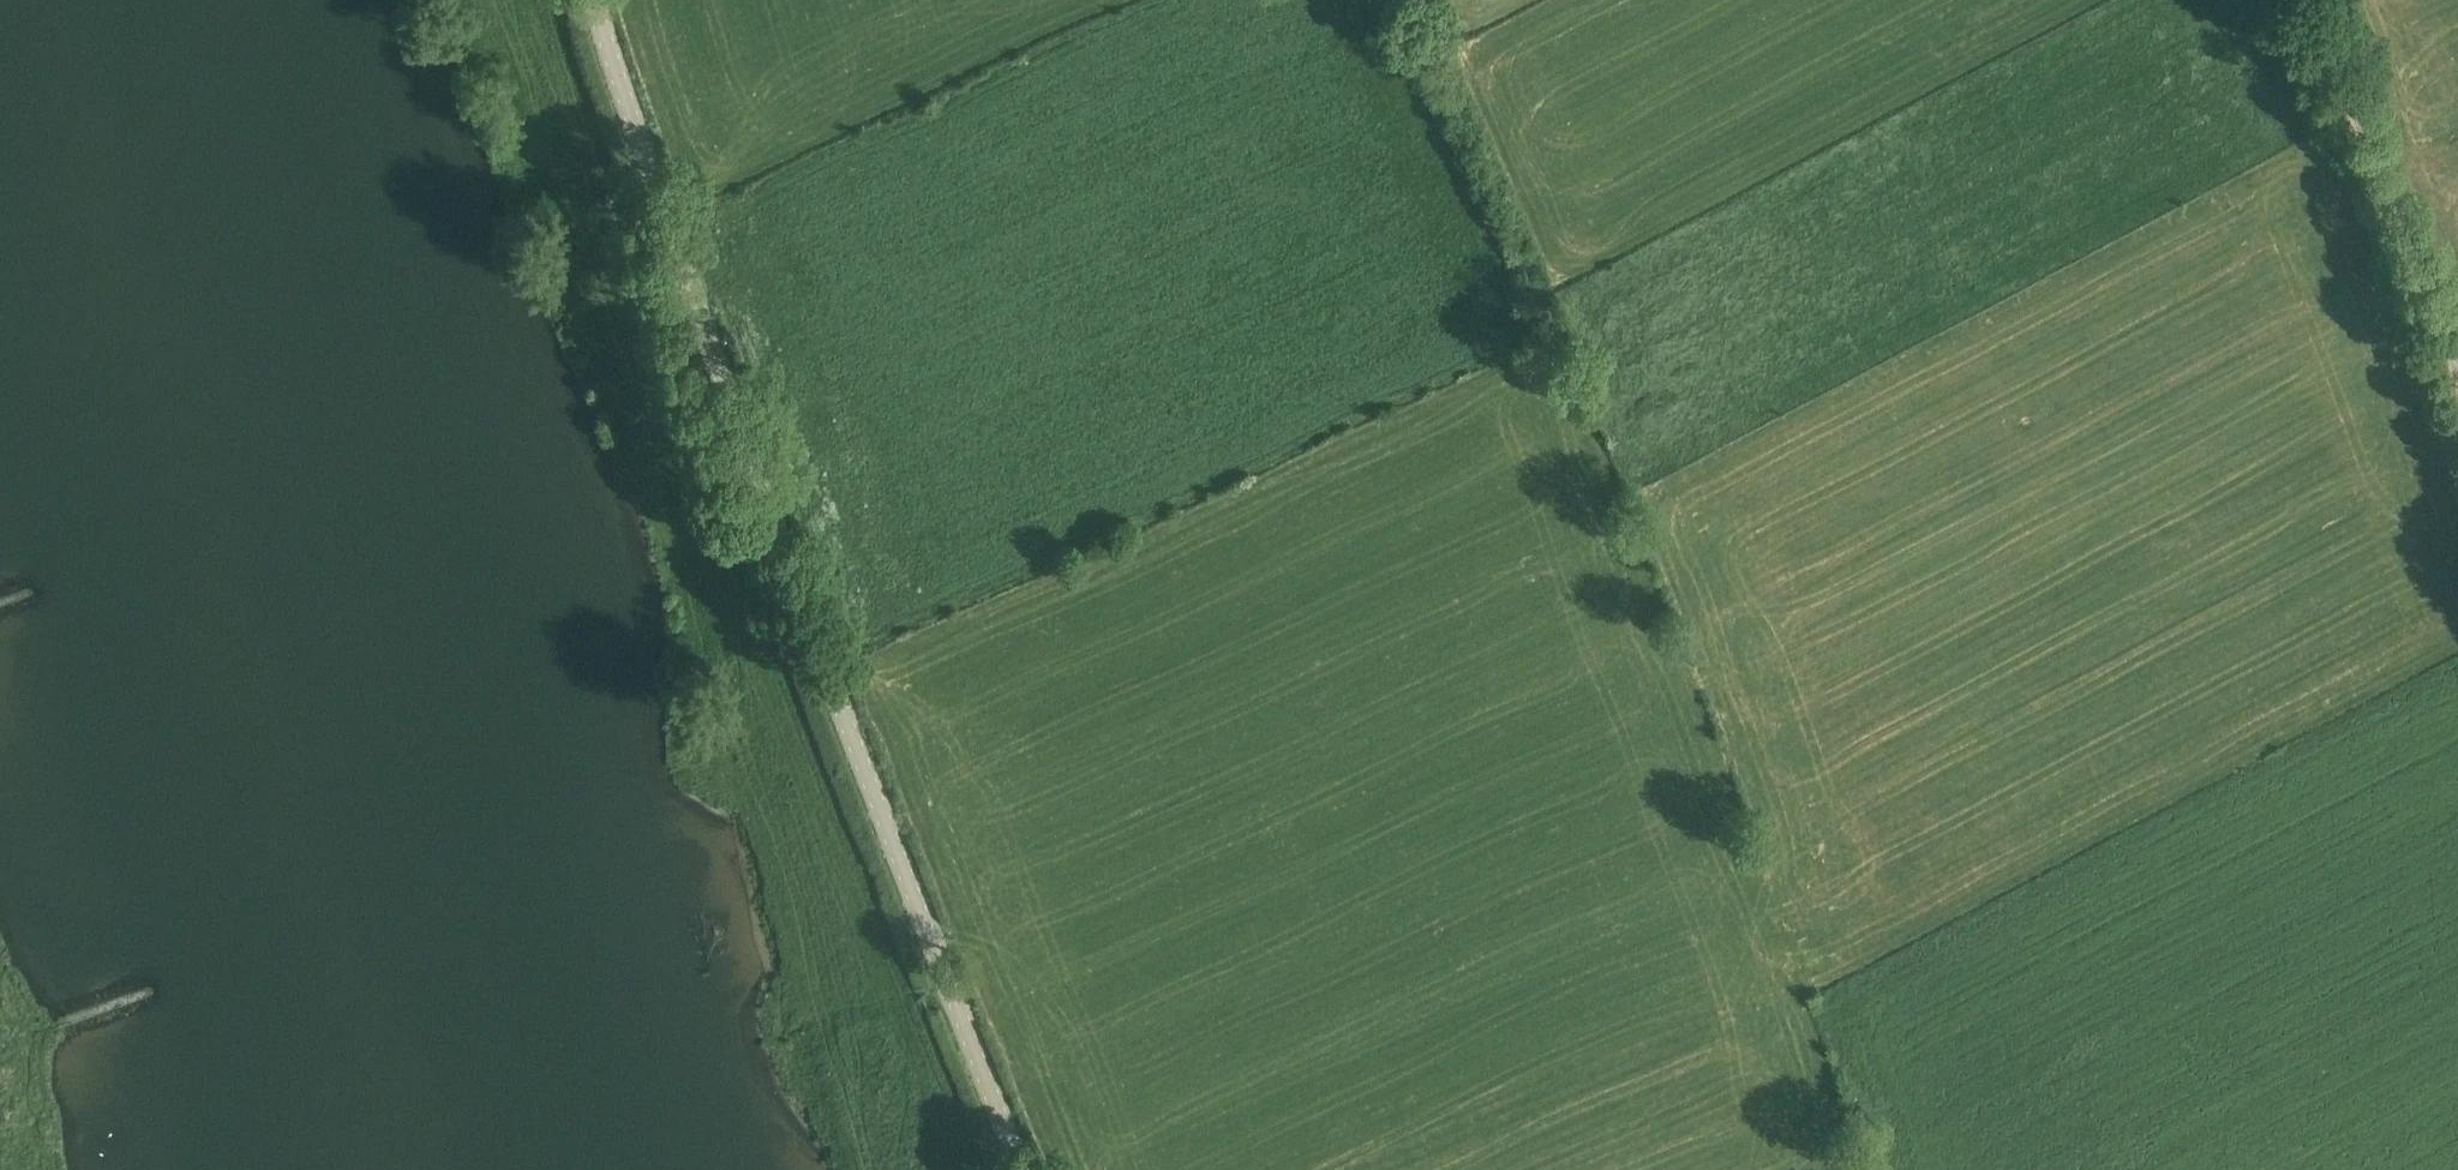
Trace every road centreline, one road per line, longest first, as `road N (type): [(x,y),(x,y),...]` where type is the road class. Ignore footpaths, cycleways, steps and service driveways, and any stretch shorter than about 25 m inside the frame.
road 1 (tertiary): [(1021,1169),(724,387),(594,0)]
road 2 (track): [(2457,371),(2312,0)]

